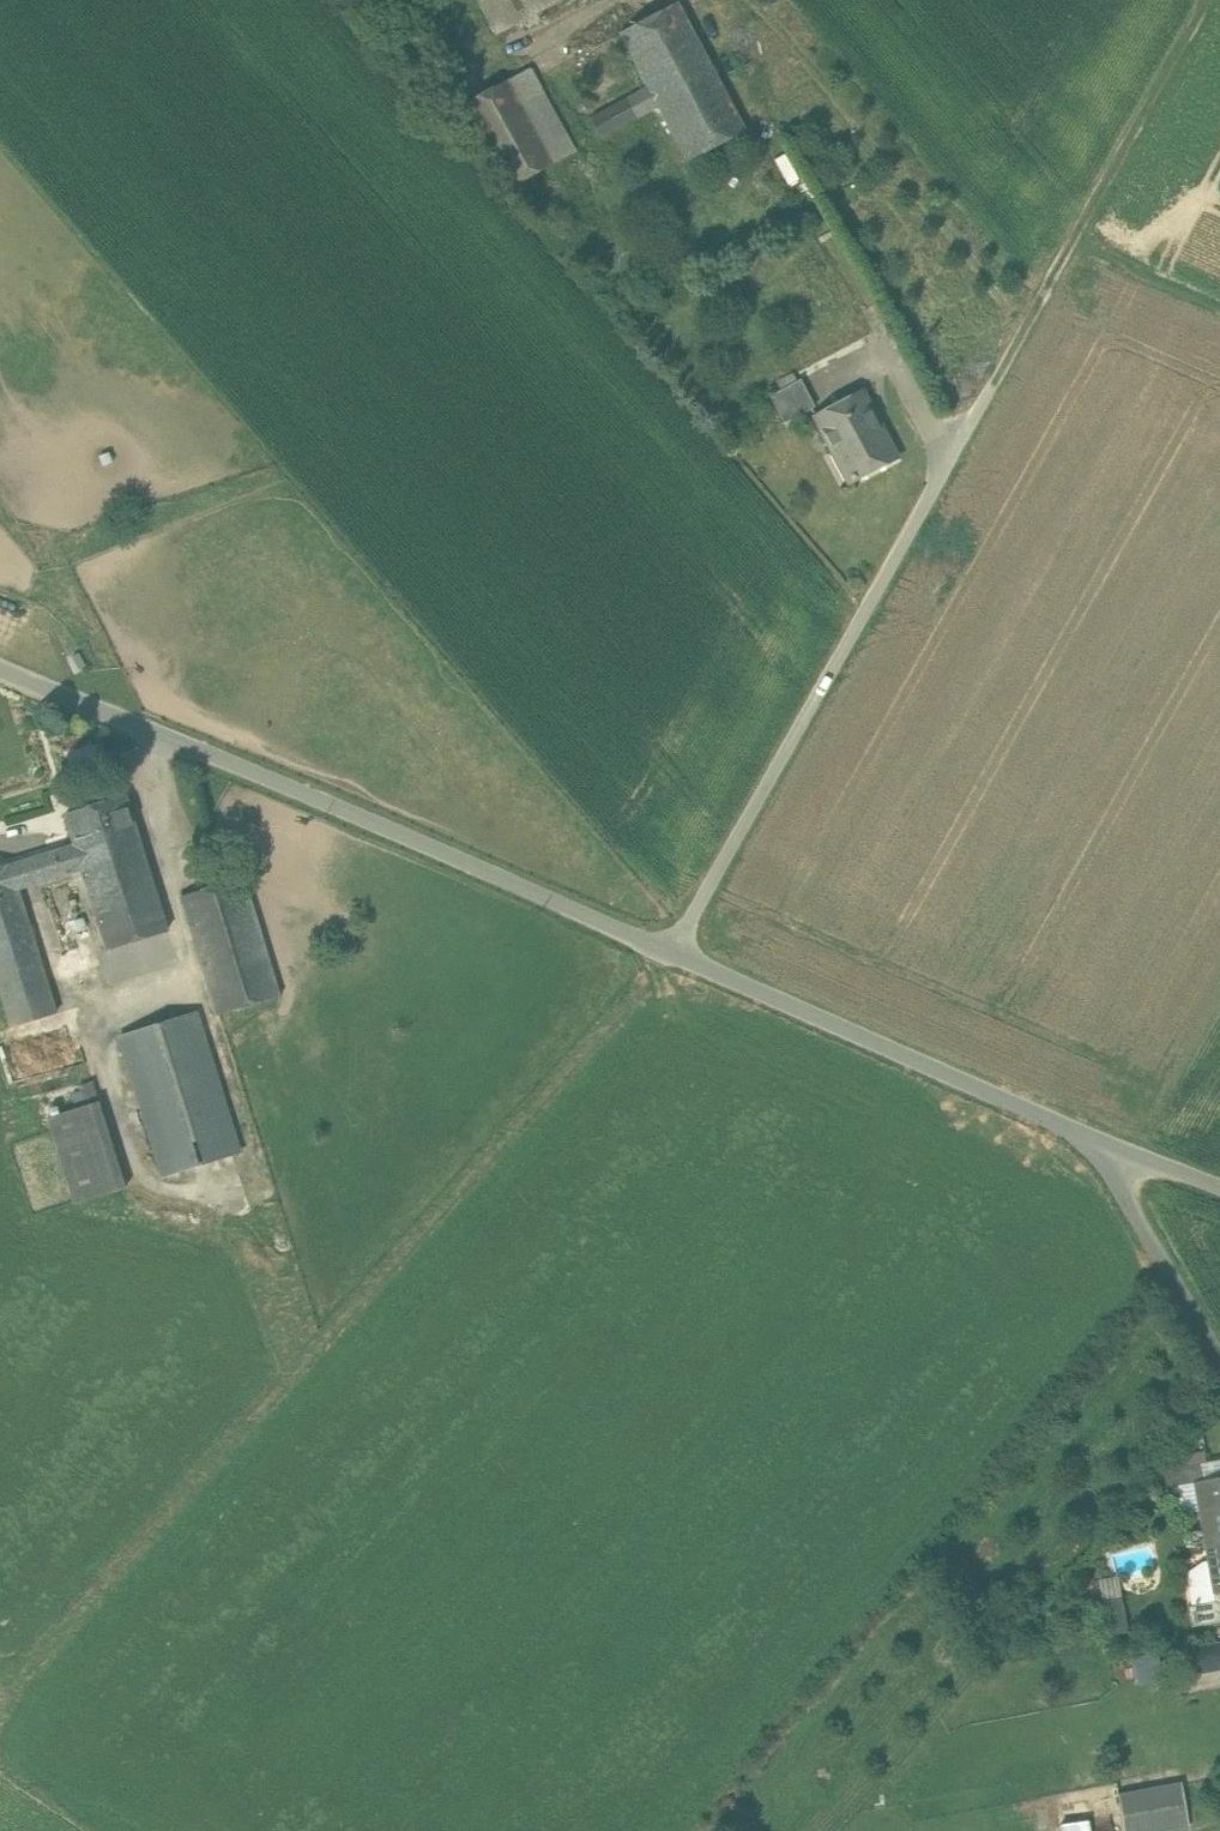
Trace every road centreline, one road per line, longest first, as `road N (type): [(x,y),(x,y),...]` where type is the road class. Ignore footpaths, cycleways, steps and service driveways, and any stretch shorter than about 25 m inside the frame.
road 1 (unclassified): [(1086,1136),(373,819),(0,667)]
road 2 (track): [(0,1709),(673,952)]
road 3 (track): [(991,385),(1208,0)]
road 4 (unclassified): [(1219,1361),(1086,1136)]
road 5 (track): [(1076,236),(1219,301)]
road 6 (unclassified): [(1219,1189),(1086,1136)]

